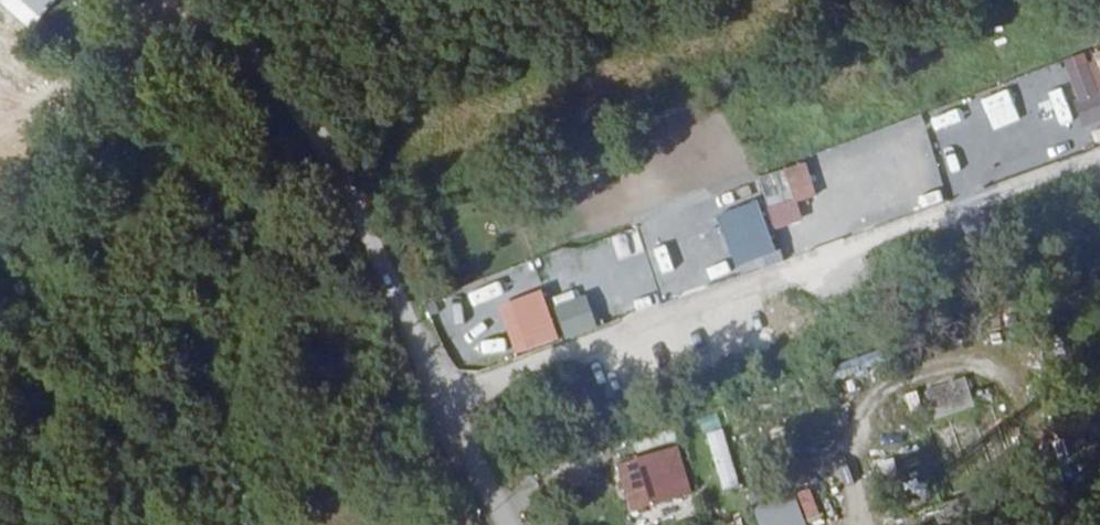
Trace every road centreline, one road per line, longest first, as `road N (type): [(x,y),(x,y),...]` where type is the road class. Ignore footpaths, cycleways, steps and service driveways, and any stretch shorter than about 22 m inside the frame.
road 1 (unclassified): [(506,524),(326,138),(258,55),(189,0)]

